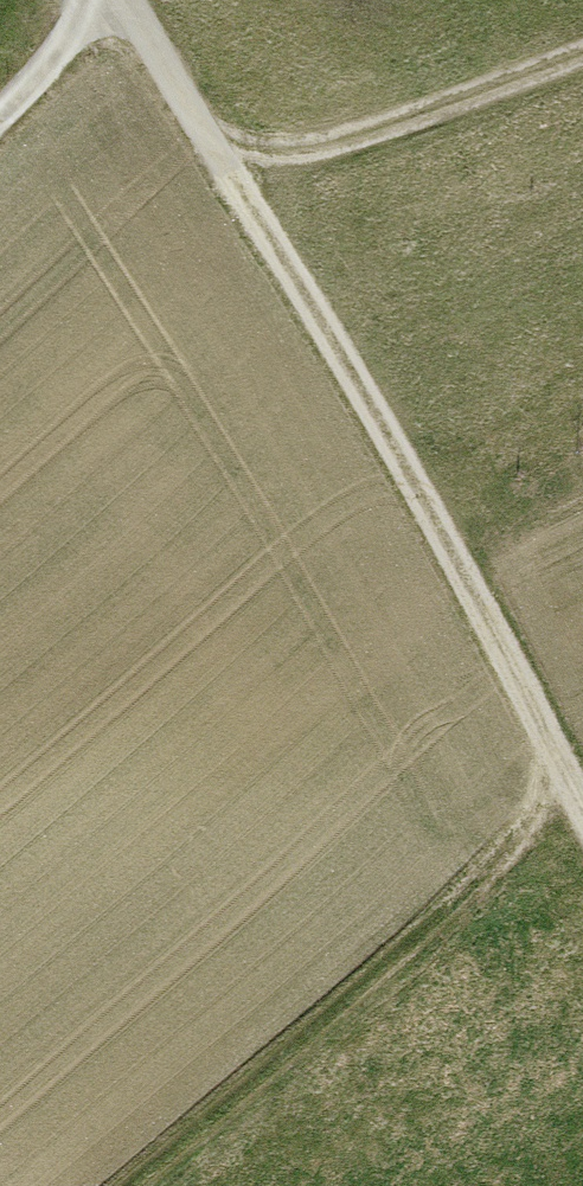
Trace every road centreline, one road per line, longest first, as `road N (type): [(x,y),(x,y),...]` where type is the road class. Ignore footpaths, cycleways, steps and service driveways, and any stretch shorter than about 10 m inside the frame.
road 1 (track): [(131,0),(369,398),(582,800)]
road 2 (track): [(129,1185),(447,916),(513,846),(556,749)]
road 3 (track): [(205,129),(256,145),(312,147),(582,58)]
road 4 (track): [(97,0),(0,94)]

